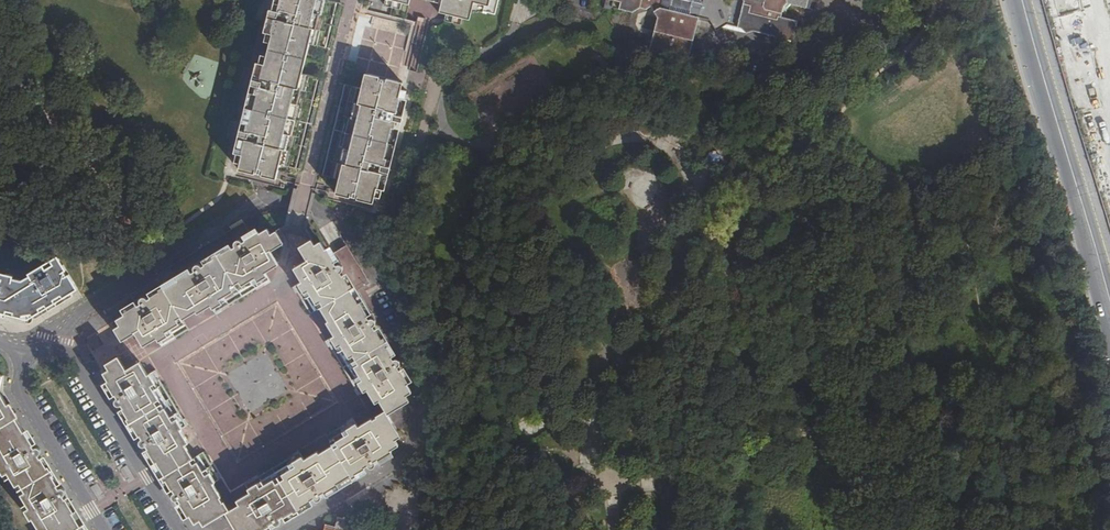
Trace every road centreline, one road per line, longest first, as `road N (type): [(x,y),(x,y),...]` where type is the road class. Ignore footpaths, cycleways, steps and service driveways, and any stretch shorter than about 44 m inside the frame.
road 1 (unclassified): [(285,529),(398,458),(416,434),(429,370),(426,349),(334,217),(268,199),(224,219),(96,306),(55,351)]
road 2 (primary): [(1014,0),(1109,334)]
road 3 (primary): [(1109,262),(1032,0)]
road 4 (unclassified): [(179,529),(79,362),(55,351)]
road 5 (unclassified): [(13,350),(18,387),(101,529)]

